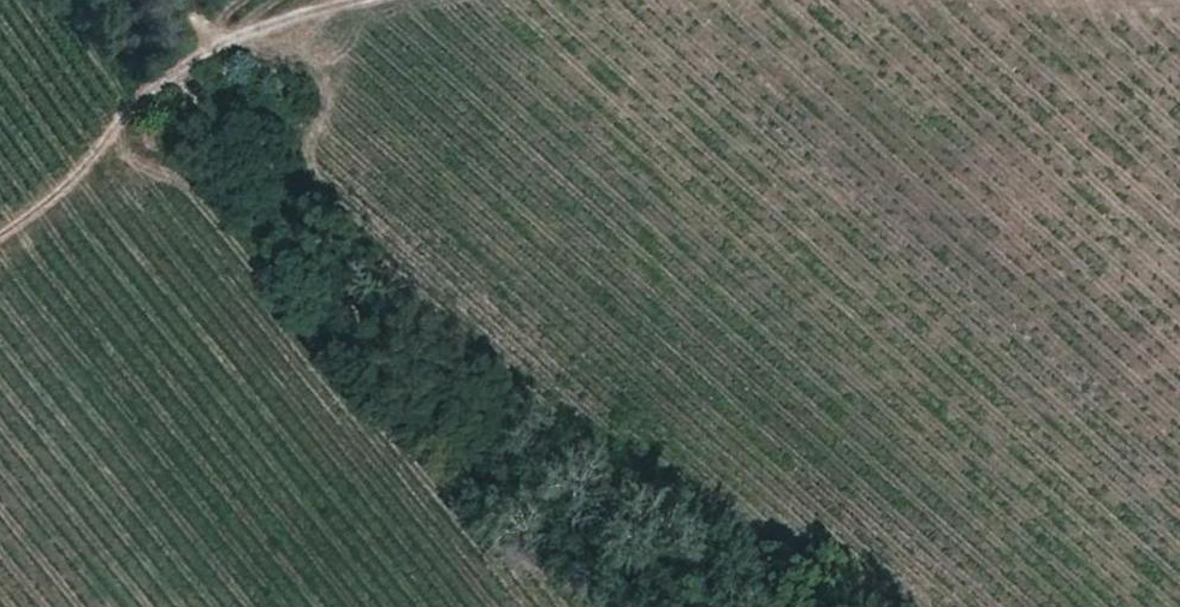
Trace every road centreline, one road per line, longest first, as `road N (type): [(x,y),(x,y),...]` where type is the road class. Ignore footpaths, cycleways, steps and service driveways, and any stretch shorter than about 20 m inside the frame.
road 1 (track): [(0,230),(197,55),(332,0)]

